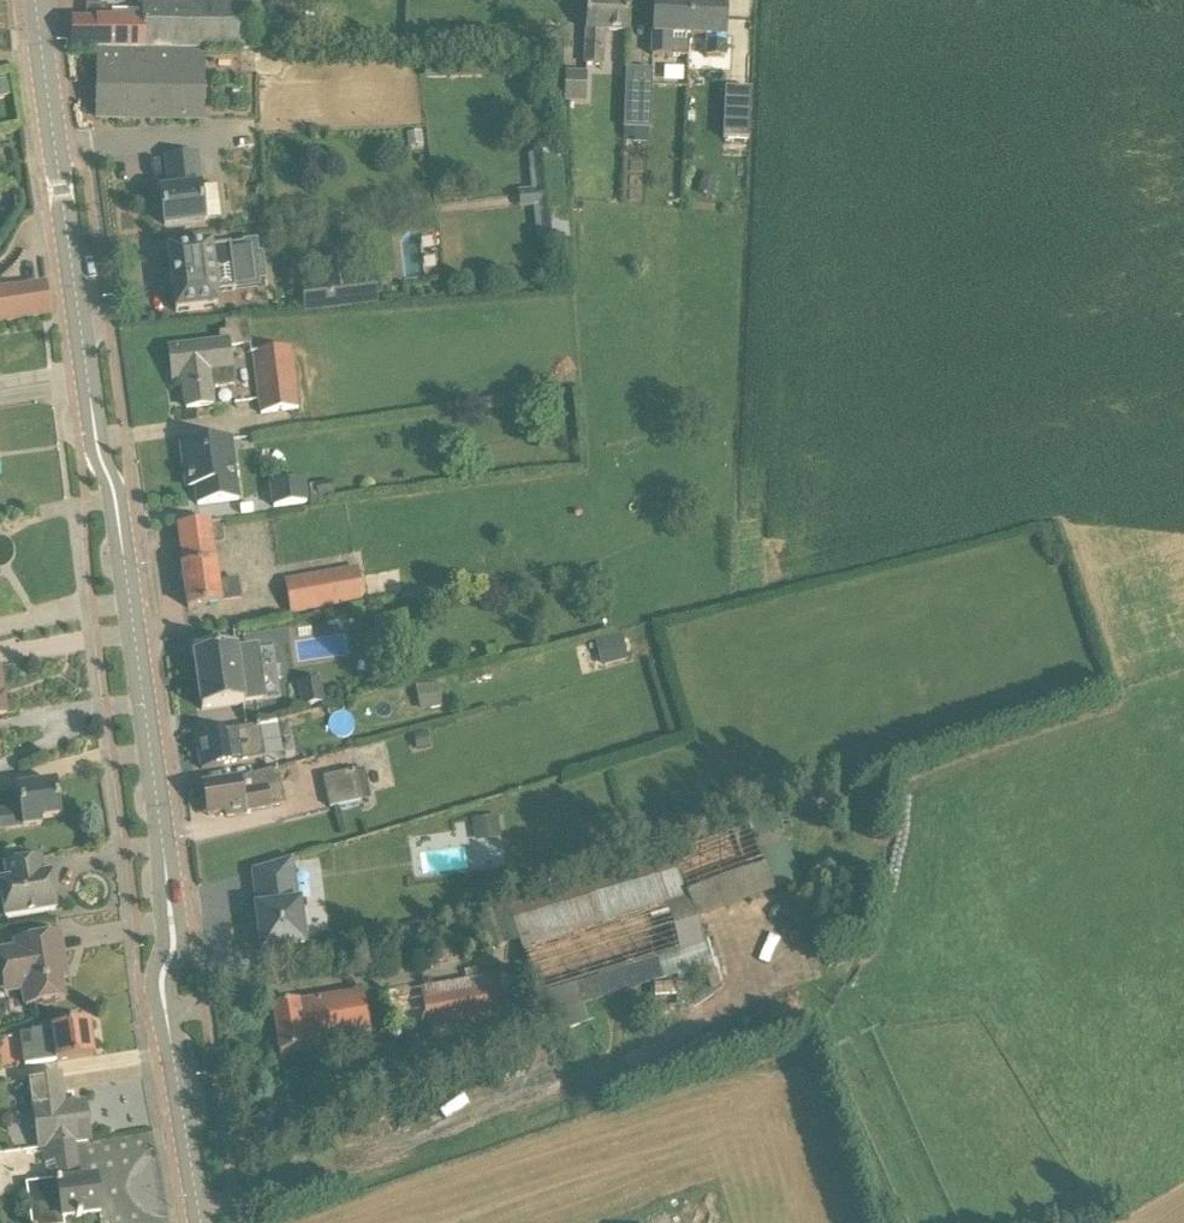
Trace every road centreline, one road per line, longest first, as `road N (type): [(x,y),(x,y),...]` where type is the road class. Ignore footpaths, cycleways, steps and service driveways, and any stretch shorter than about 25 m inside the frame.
road 1 (tertiary): [(203,1222),(160,985),(174,939),(117,508),(94,434),(35,0)]

